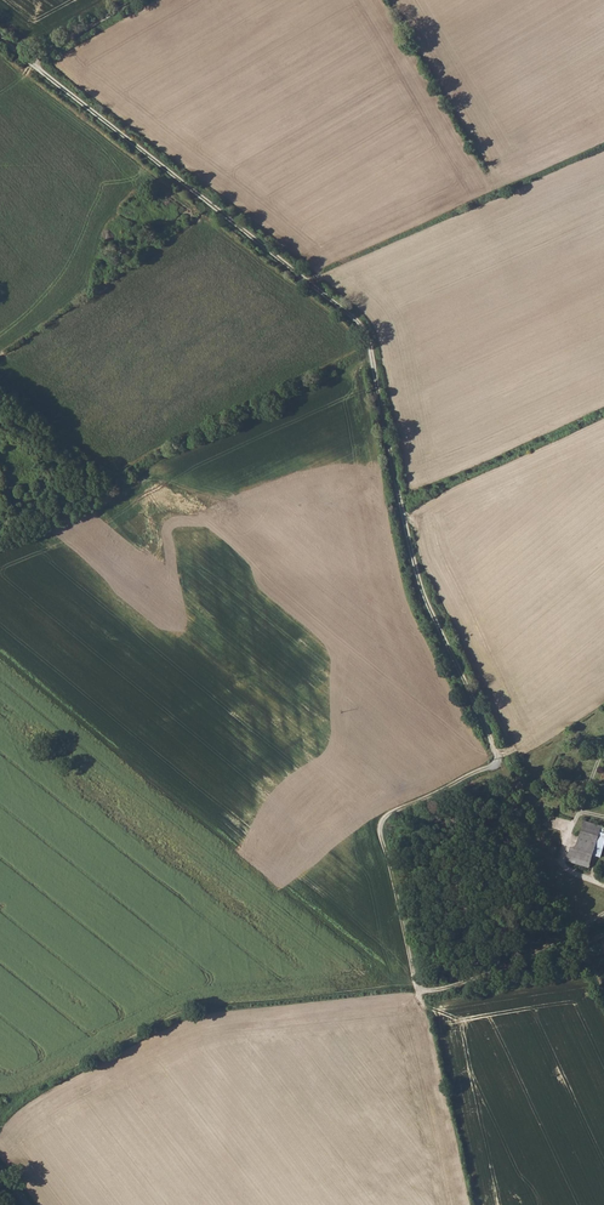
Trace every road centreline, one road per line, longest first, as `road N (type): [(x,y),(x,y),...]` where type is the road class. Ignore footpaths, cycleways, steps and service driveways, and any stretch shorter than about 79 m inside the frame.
road 1 (track): [(563,867),(529,831),(419,582),(360,325),(0,40)]
road 2 (track): [(499,762),(380,819),(418,986),(424,992),(529,970),(603,900)]
road 3 (unclassified): [(139,0),(31,63)]

